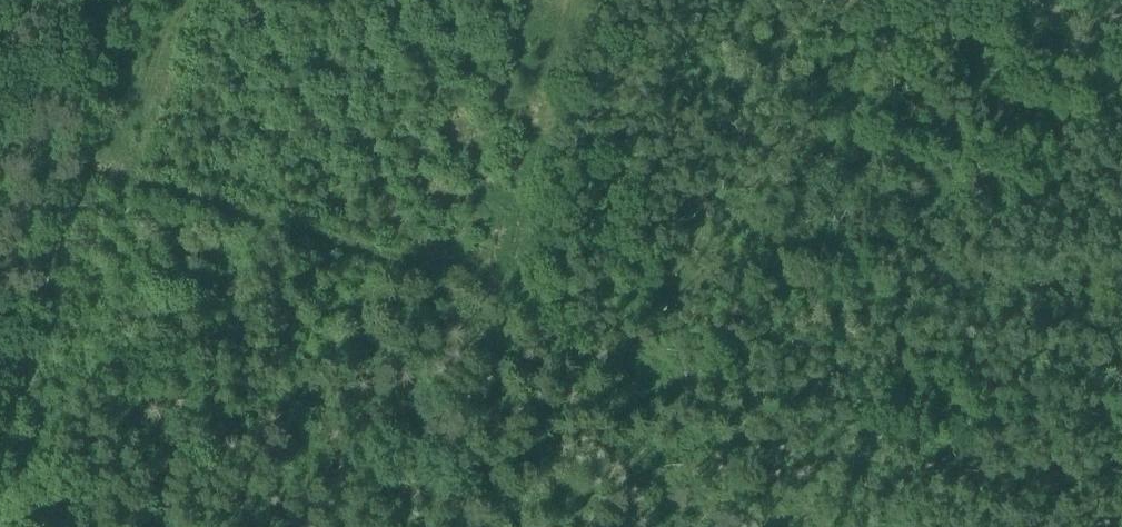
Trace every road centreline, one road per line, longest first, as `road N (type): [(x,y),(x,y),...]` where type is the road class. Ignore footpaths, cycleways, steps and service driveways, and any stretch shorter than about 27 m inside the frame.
road 1 (track): [(0,446),(132,0)]

